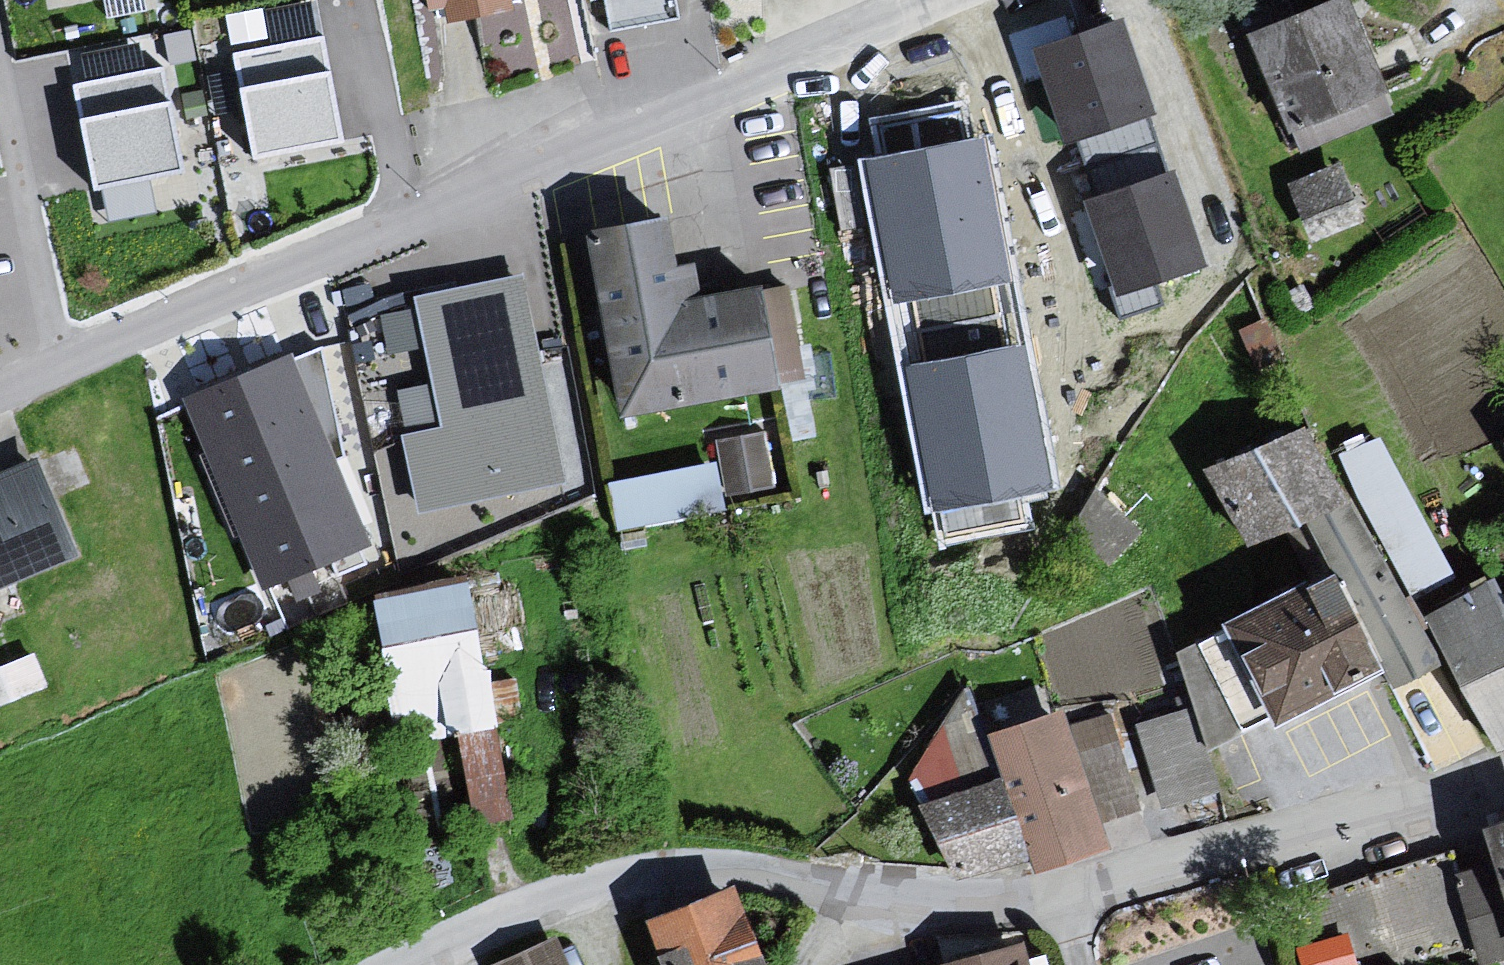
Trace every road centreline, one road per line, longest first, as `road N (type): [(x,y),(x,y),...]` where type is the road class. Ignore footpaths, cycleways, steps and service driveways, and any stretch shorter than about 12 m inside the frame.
road 1 (residential): [(0,394),(951,0)]
road 2 (residential): [(402,964),(566,894),(688,869),(937,899),(1062,892)]
road 3 (residential): [(1062,892),(1503,789)]

